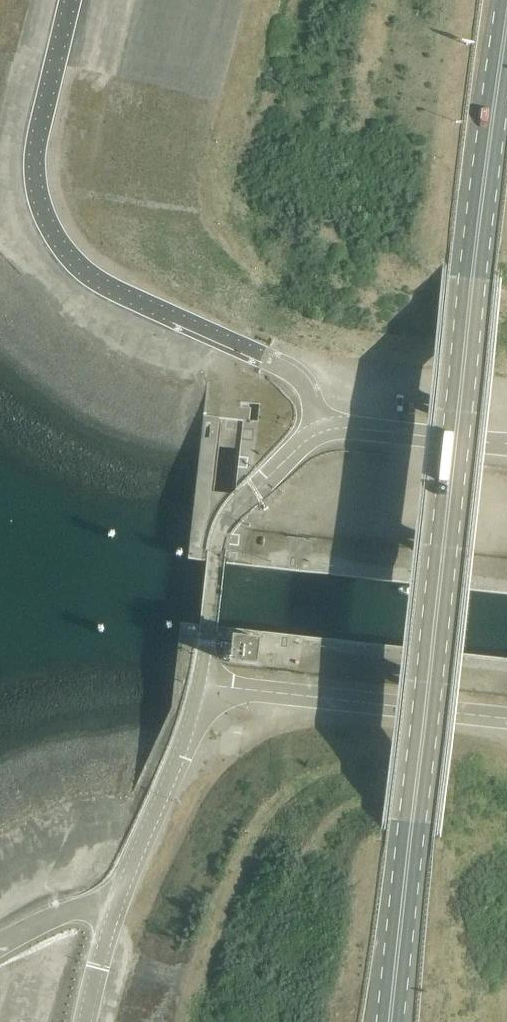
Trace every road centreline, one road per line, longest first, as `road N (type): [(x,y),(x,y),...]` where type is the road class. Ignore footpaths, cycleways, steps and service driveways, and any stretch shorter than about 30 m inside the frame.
road 1 (primary): [(390,1021),(506,0)]
road 2 (unclassified): [(324,428),(288,372),(94,279),(50,230),(35,159),(70,0)]
road 3 (unclassified): [(199,685),(506,721)]
road 4 (unclassified): [(199,685),(226,522),(324,428)]
road 5 (unclassified): [(114,912),(171,778),(199,685)]
road 6 (unclassified): [(506,443),(324,428)]
road 7 (unclassified): [(114,912),(68,912),(0,945)]

